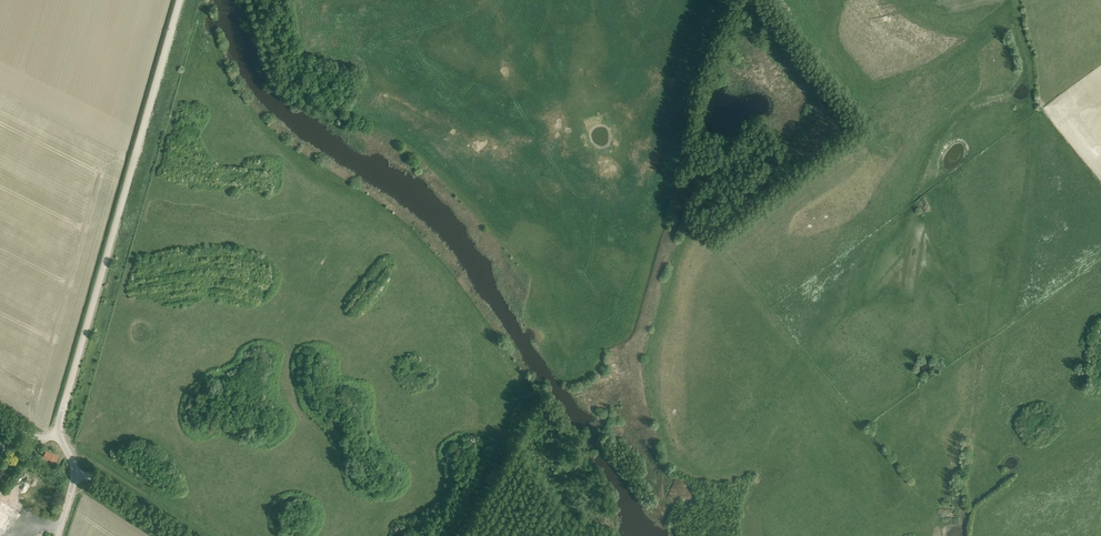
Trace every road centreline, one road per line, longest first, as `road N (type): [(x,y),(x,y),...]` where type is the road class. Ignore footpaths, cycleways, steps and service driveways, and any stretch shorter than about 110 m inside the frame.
road 1 (unclassified): [(59,435),(179,0)]
road 2 (unclassified): [(188,535),(110,486),(74,475)]

